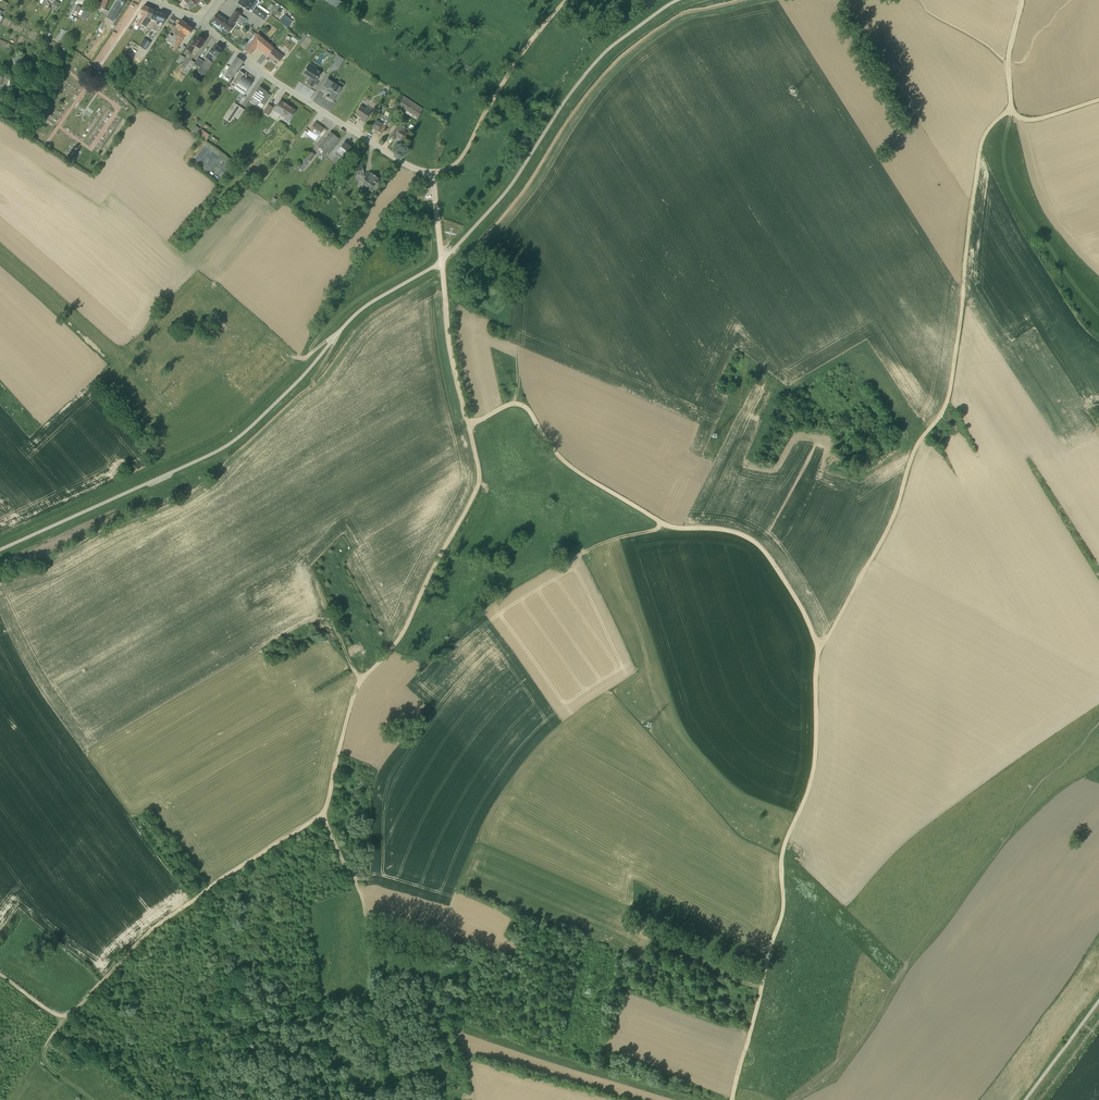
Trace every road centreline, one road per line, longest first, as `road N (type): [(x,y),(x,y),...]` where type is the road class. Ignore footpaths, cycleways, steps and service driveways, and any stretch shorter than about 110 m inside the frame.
road 1 (track): [(732,1099),(782,916),(788,833),(814,764),(818,650),(810,623),(755,542),(728,529),(664,524),(569,466),(527,408),(506,407),(469,424)]
road 2 (track): [(469,424),(476,494),(405,628),(360,681),(323,814),(166,918),(70,1014),(52,1012),(0,975)]
road 3 (track): [(818,650),(888,529),(915,450),(944,410),(980,148),(993,123),(1013,110)]
road 4 (track): [(0,538),(217,442),(305,358)]
road 5 (track): [(323,814),(363,901),(375,1099)]
road 6 (residential): [(201,22),(267,76),(402,163),(433,173)]
road 7 (track): [(433,173),(465,154),(524,48),(565,0)]
road 8 (unclassified): [(1025,1099),(1098,1000)]
road 9 (track): [(446,307),(469,424)]

